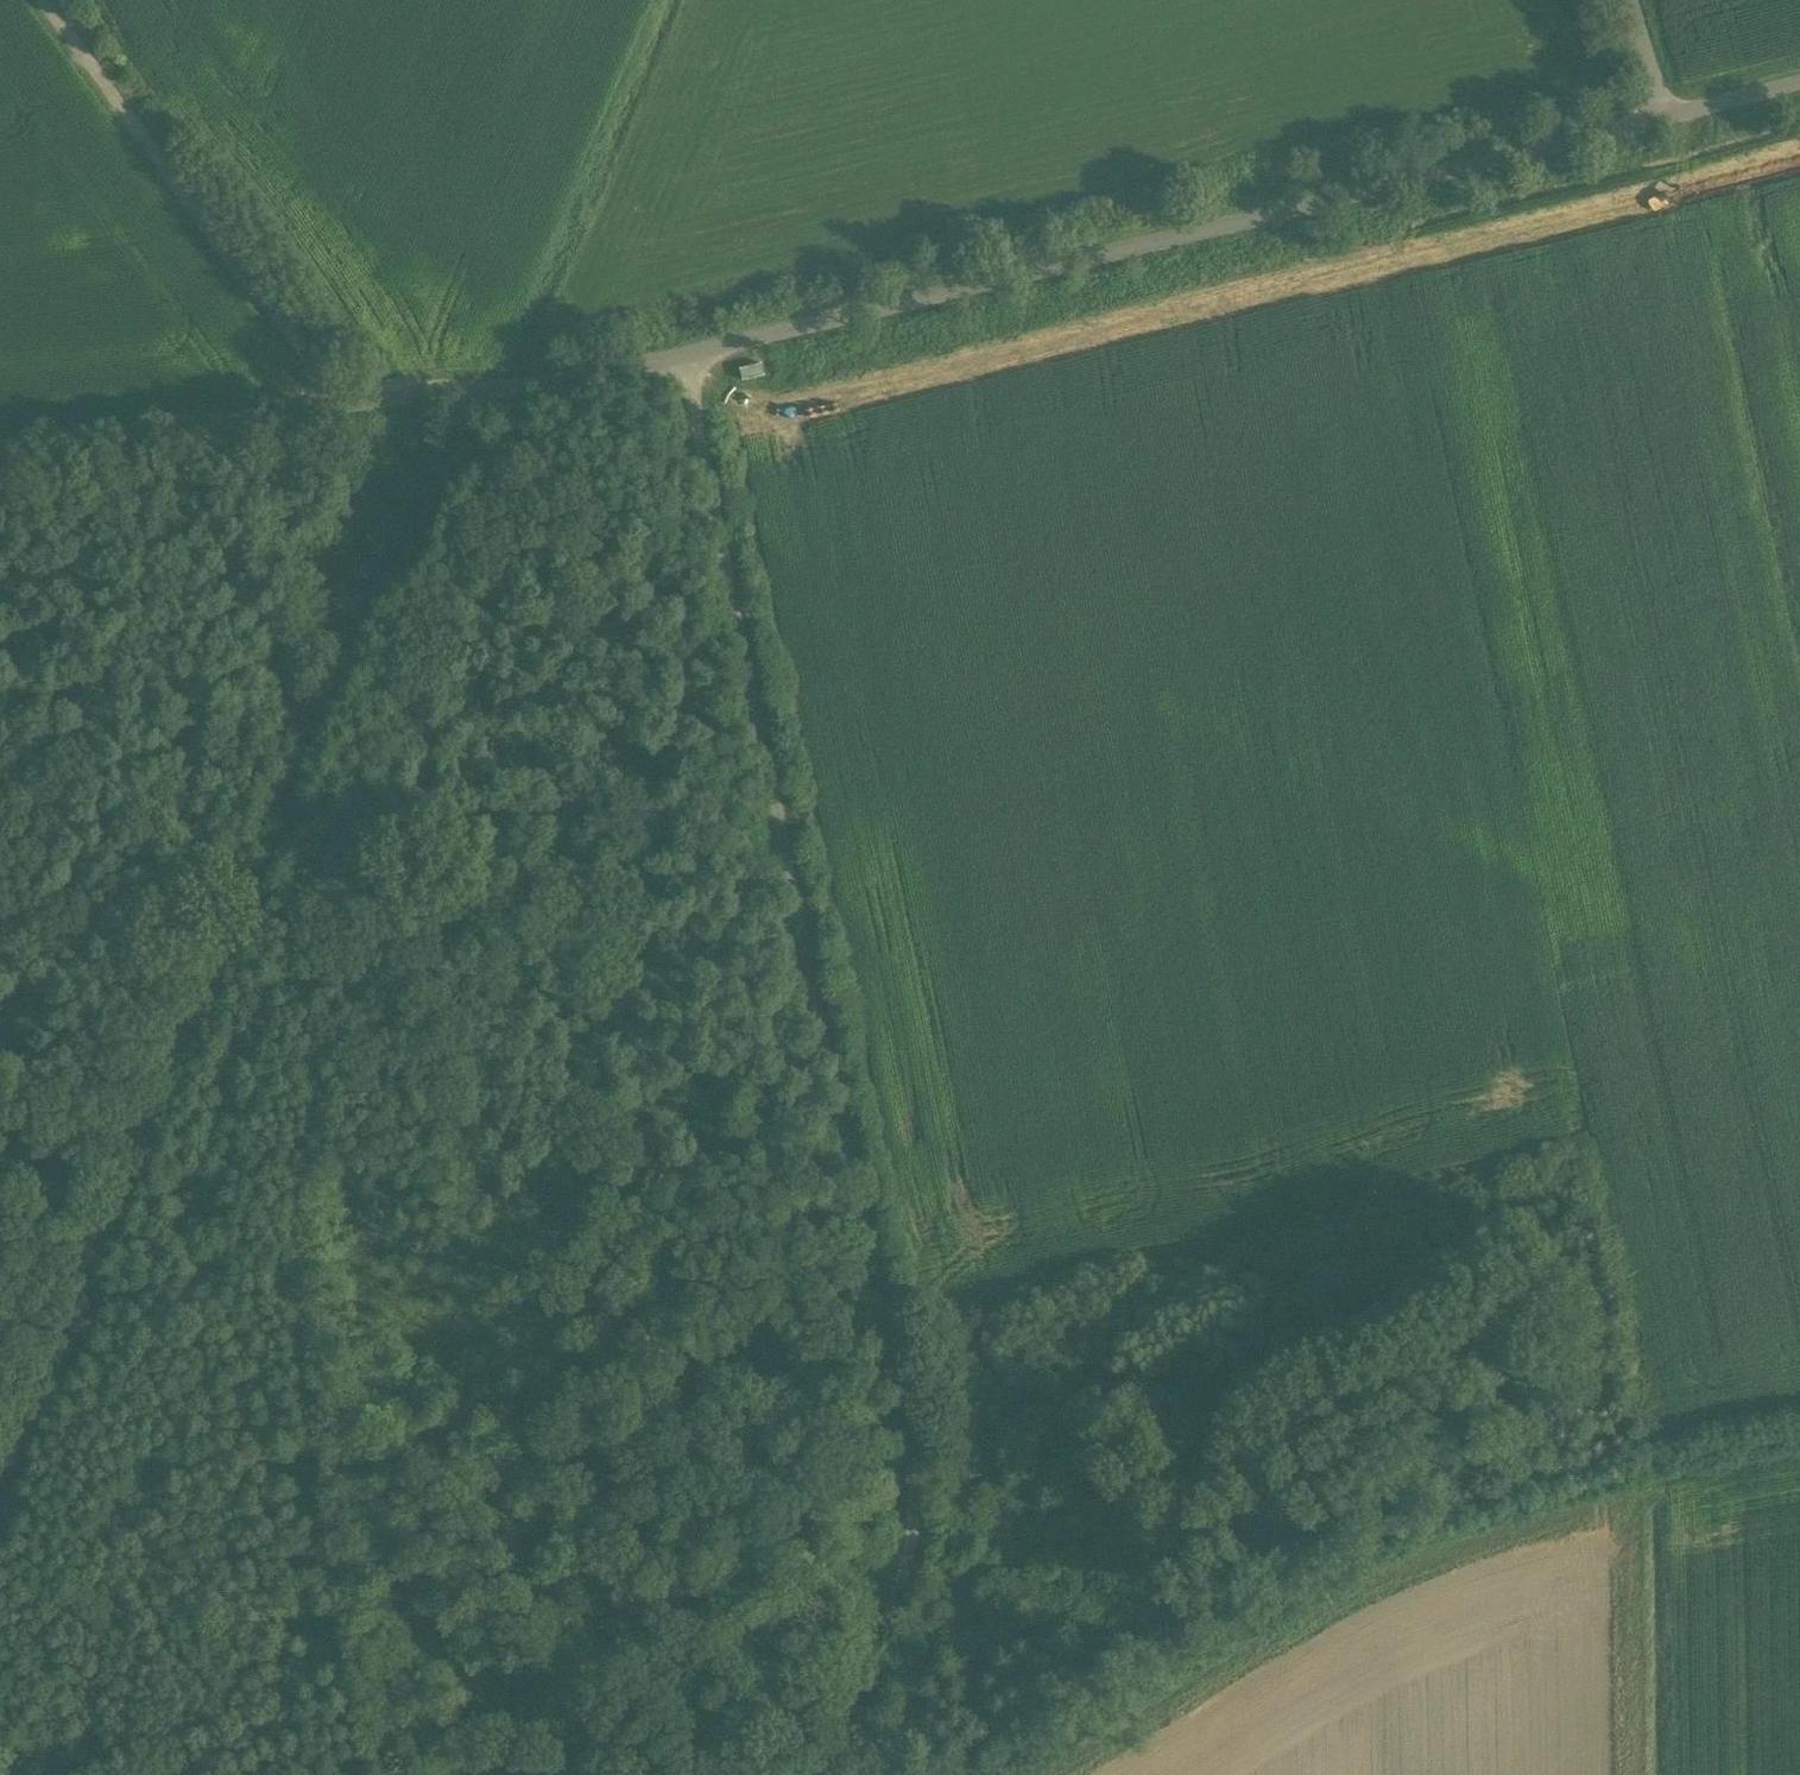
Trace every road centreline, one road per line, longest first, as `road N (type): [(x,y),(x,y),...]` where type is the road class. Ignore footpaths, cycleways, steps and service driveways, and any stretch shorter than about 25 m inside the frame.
road 1 (unclassified): [(684,344),(877,1318),(889,1494),(918,1553),(811,1774)]
road 2 (unclassified): [(684,344),(1668,103)]
road 3 (unclassified): [(0,445),(343,402),(684,344)]
road 4 (track): [(343,402),(44,0)]
road 5 (unclassified): [(1668,103),(1799,69)]

